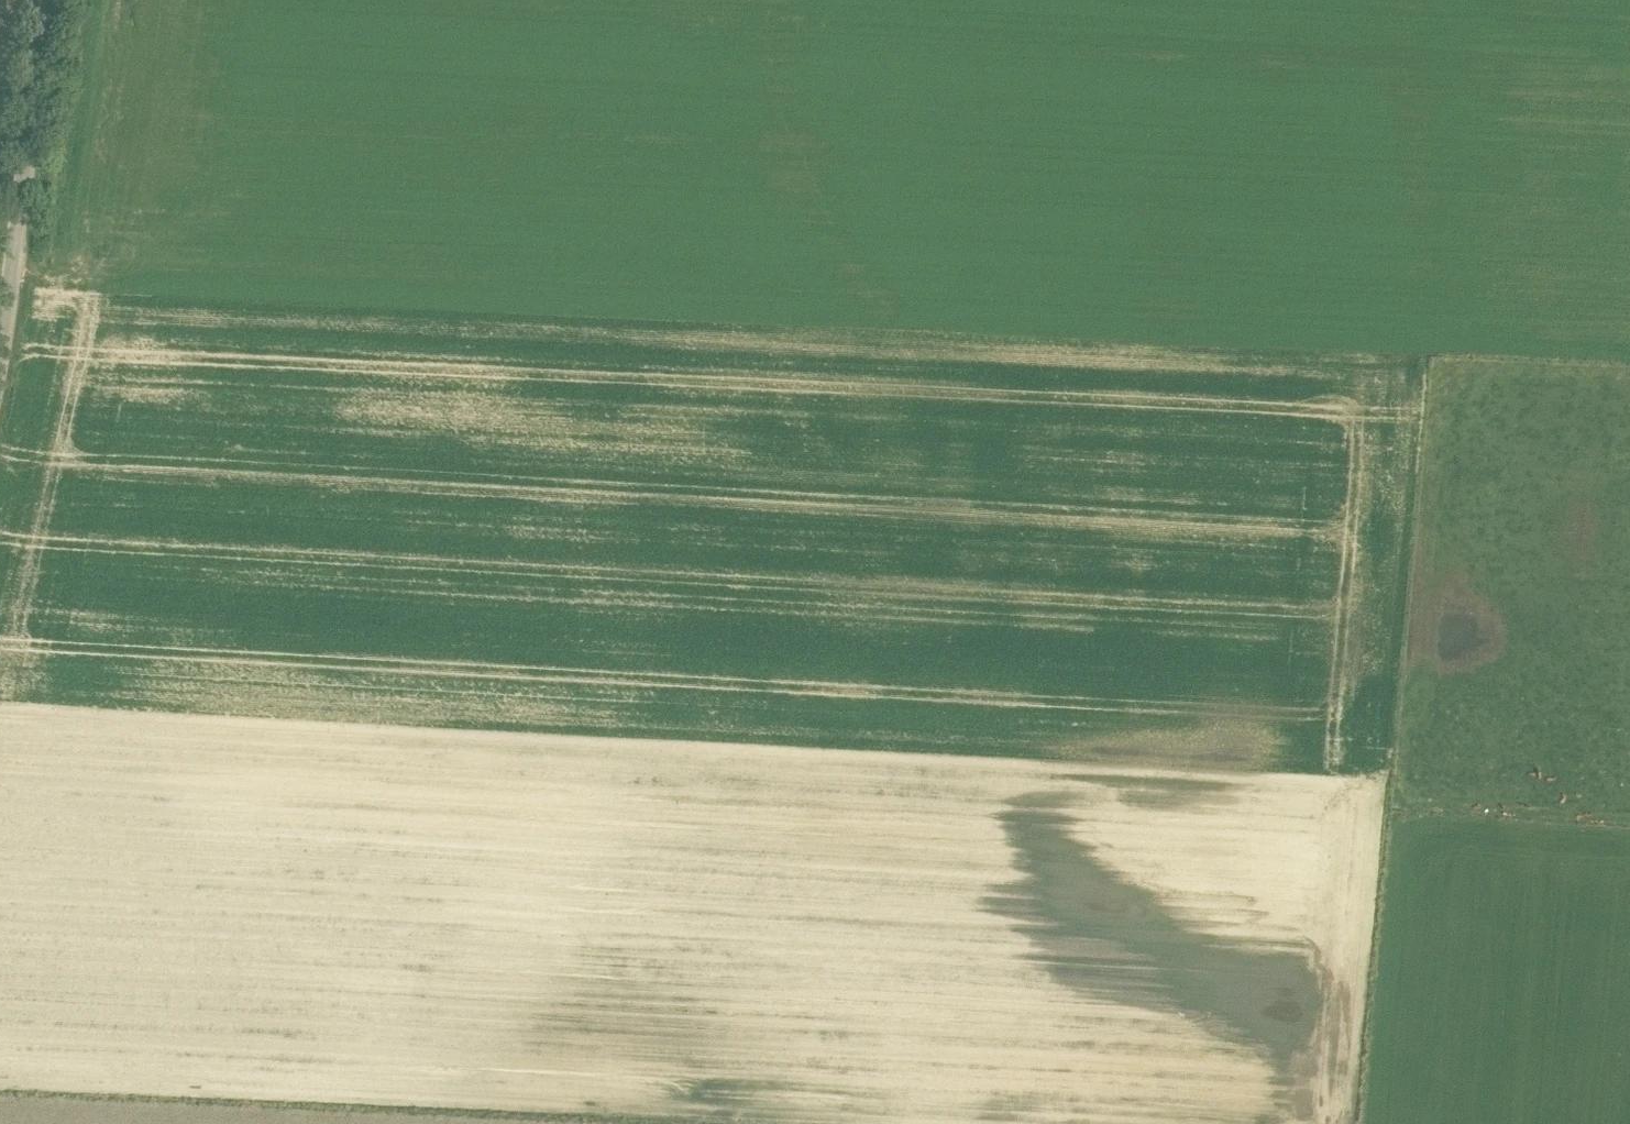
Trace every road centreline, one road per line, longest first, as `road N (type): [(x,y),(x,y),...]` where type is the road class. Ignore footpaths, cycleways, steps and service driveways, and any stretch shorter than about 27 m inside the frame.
road 1 (unclassified): [(48,0),(0,337)]

